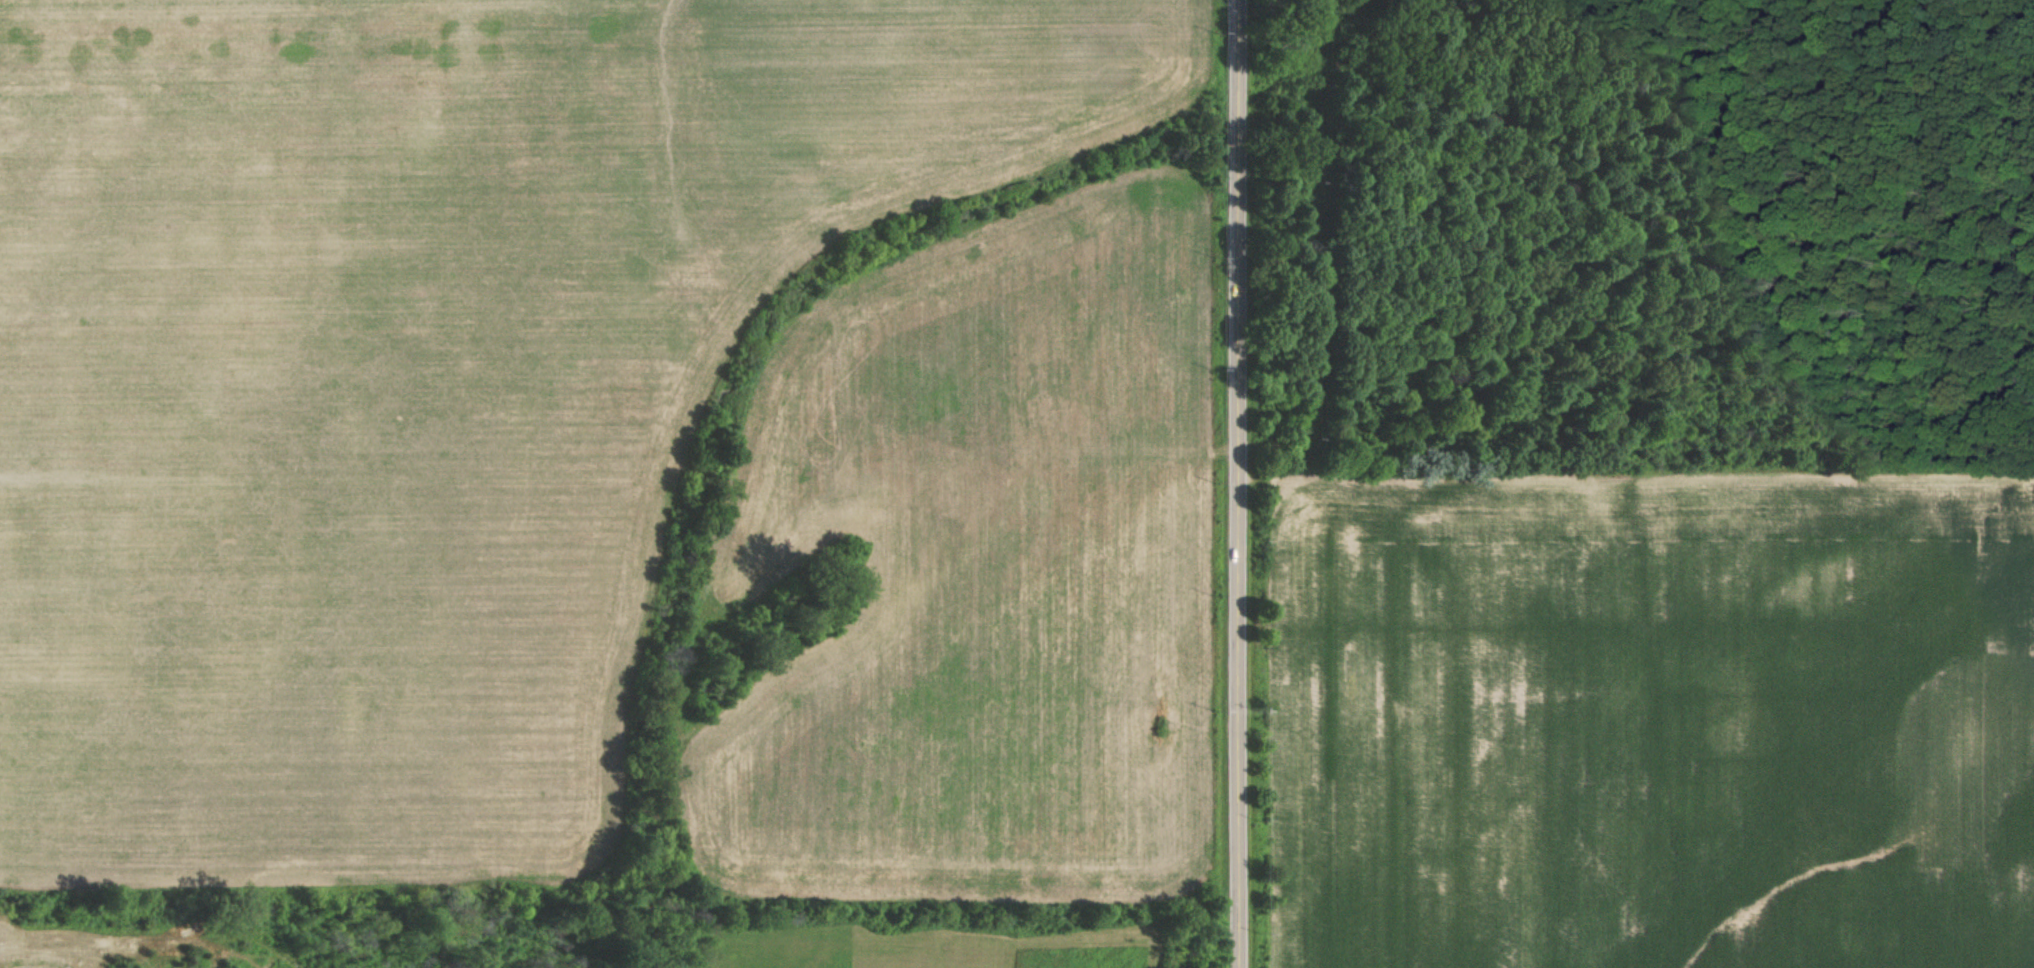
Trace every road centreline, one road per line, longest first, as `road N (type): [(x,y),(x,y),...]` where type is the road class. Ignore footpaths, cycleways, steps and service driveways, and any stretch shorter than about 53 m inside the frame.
road 1 (residential): [(1236,967),(1235,0)]

